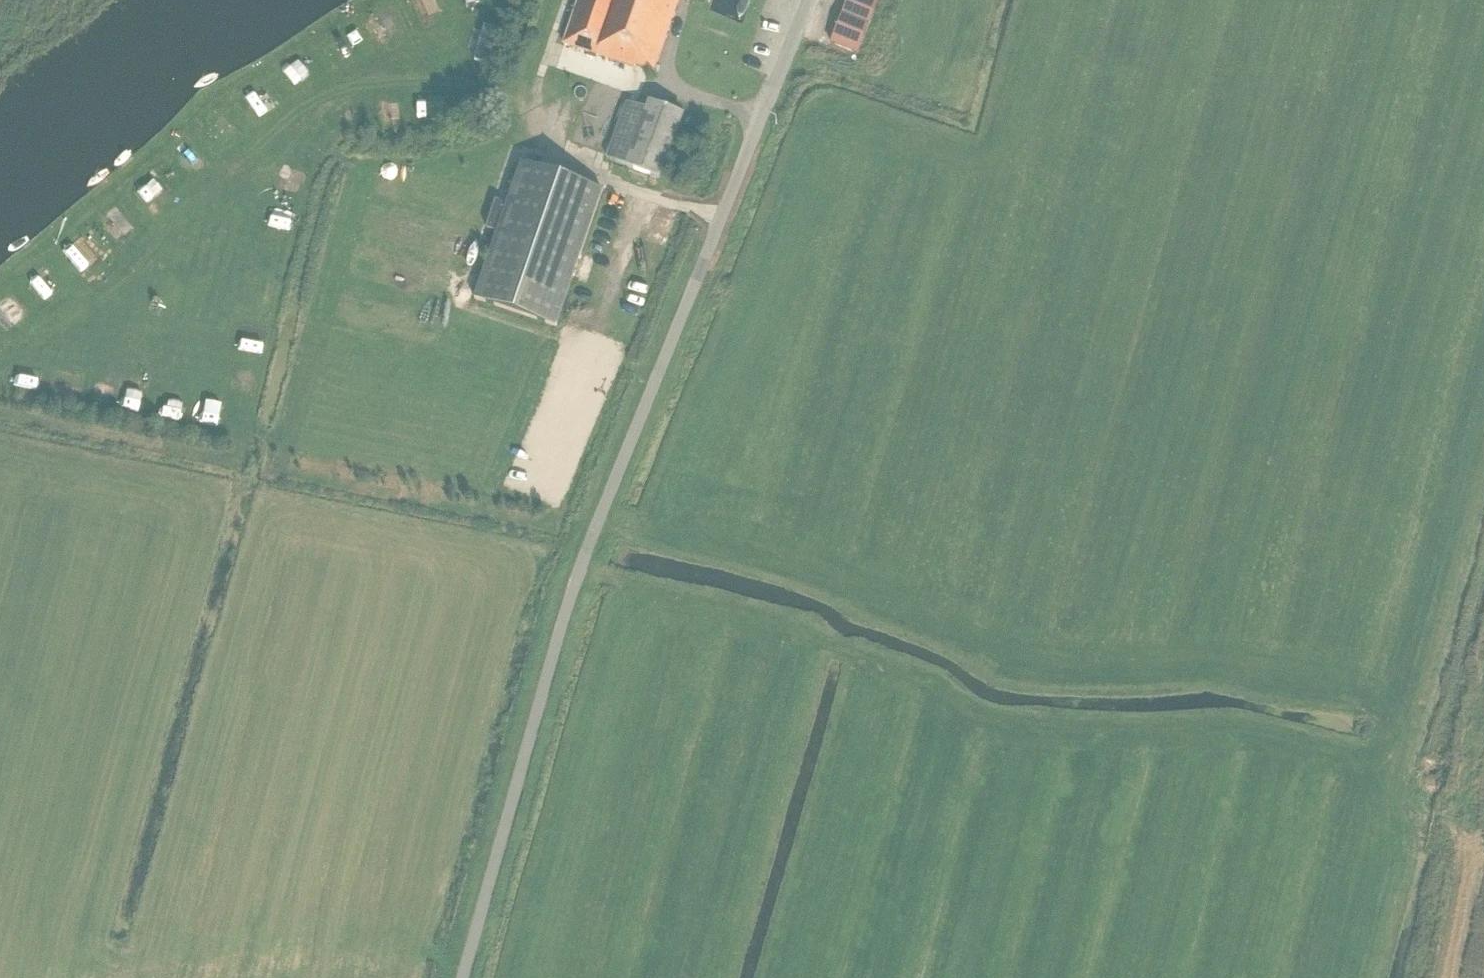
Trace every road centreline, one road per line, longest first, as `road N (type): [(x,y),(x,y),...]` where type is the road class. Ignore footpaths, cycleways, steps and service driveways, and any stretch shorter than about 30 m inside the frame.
road 1 (unclassified): [(460,977),(574,601),(810,0)]
road 2 (track): [(722,218),(559,158),(530,115),(480,86)]

